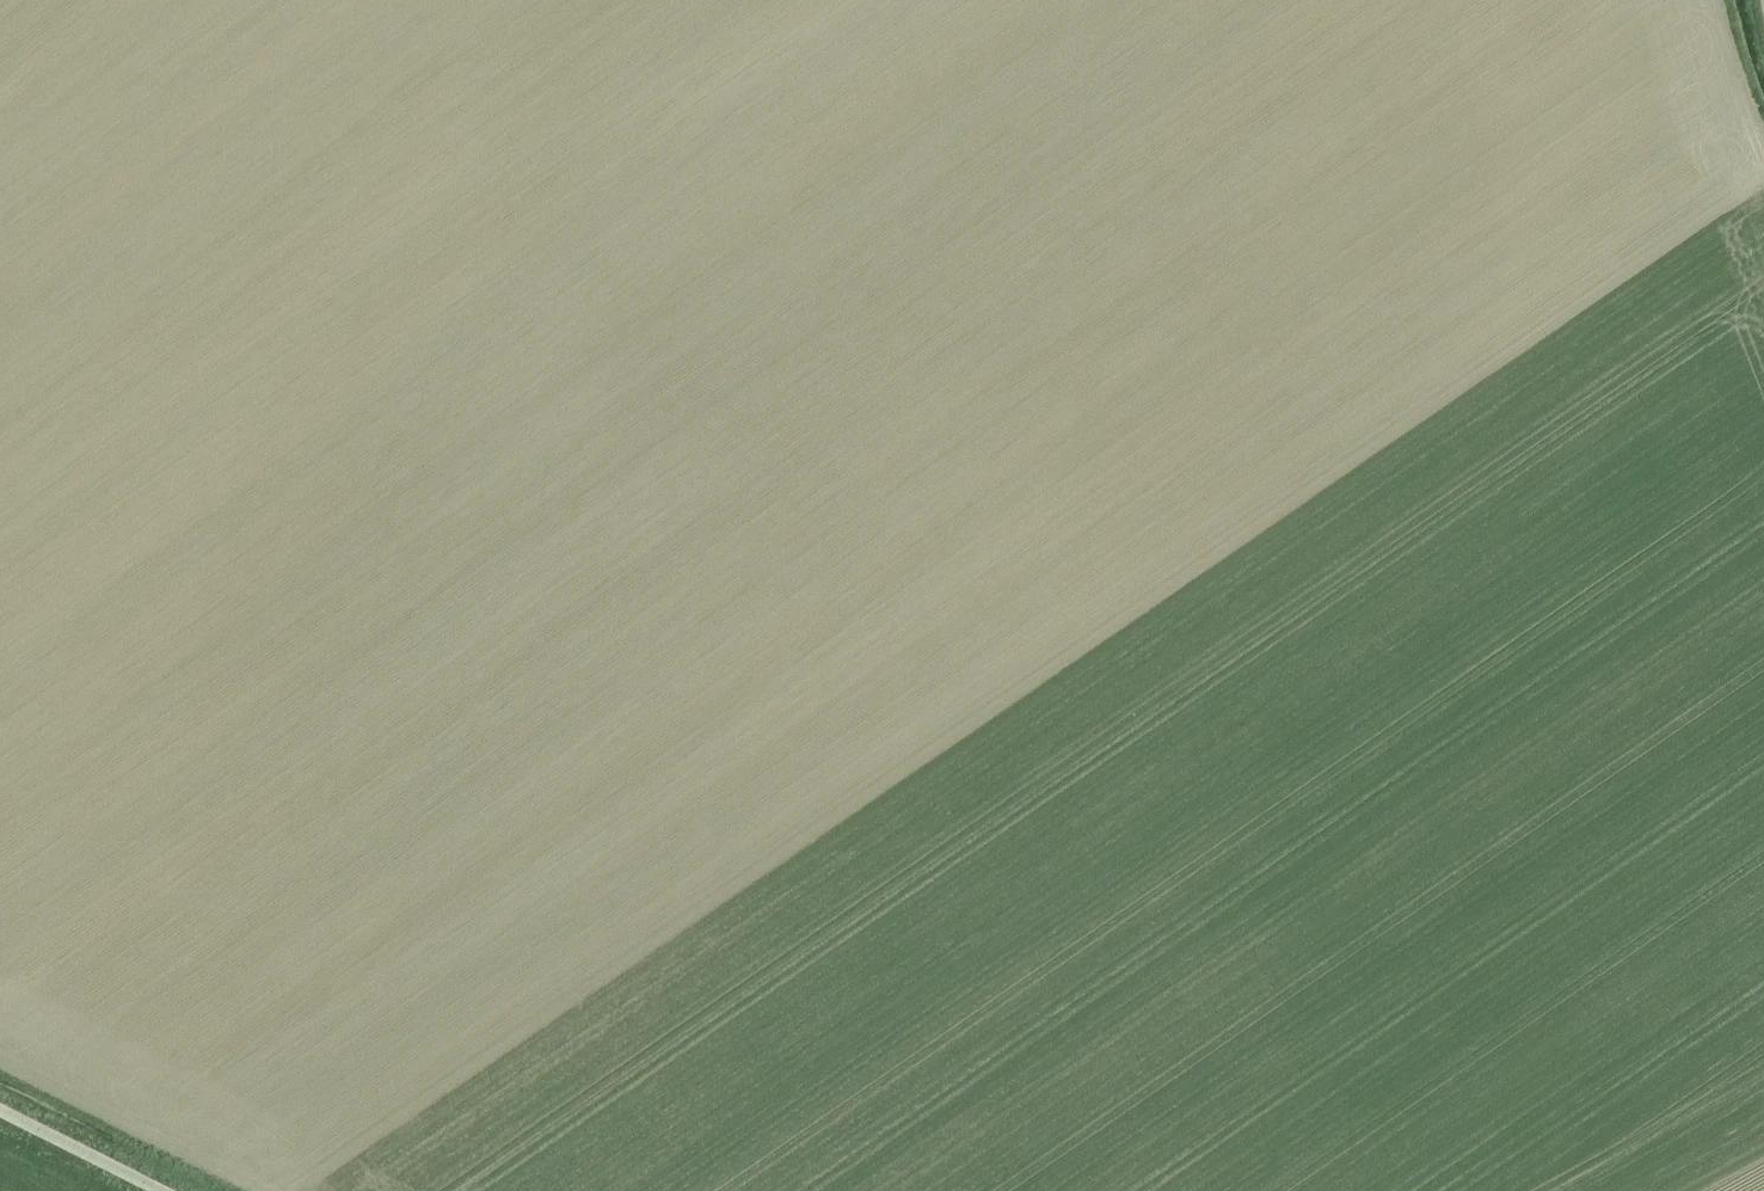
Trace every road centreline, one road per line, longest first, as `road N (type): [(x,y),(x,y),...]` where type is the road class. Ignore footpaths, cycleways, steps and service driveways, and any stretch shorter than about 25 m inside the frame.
road 1 (unclassified): [(167,1190),(0,1107)]

